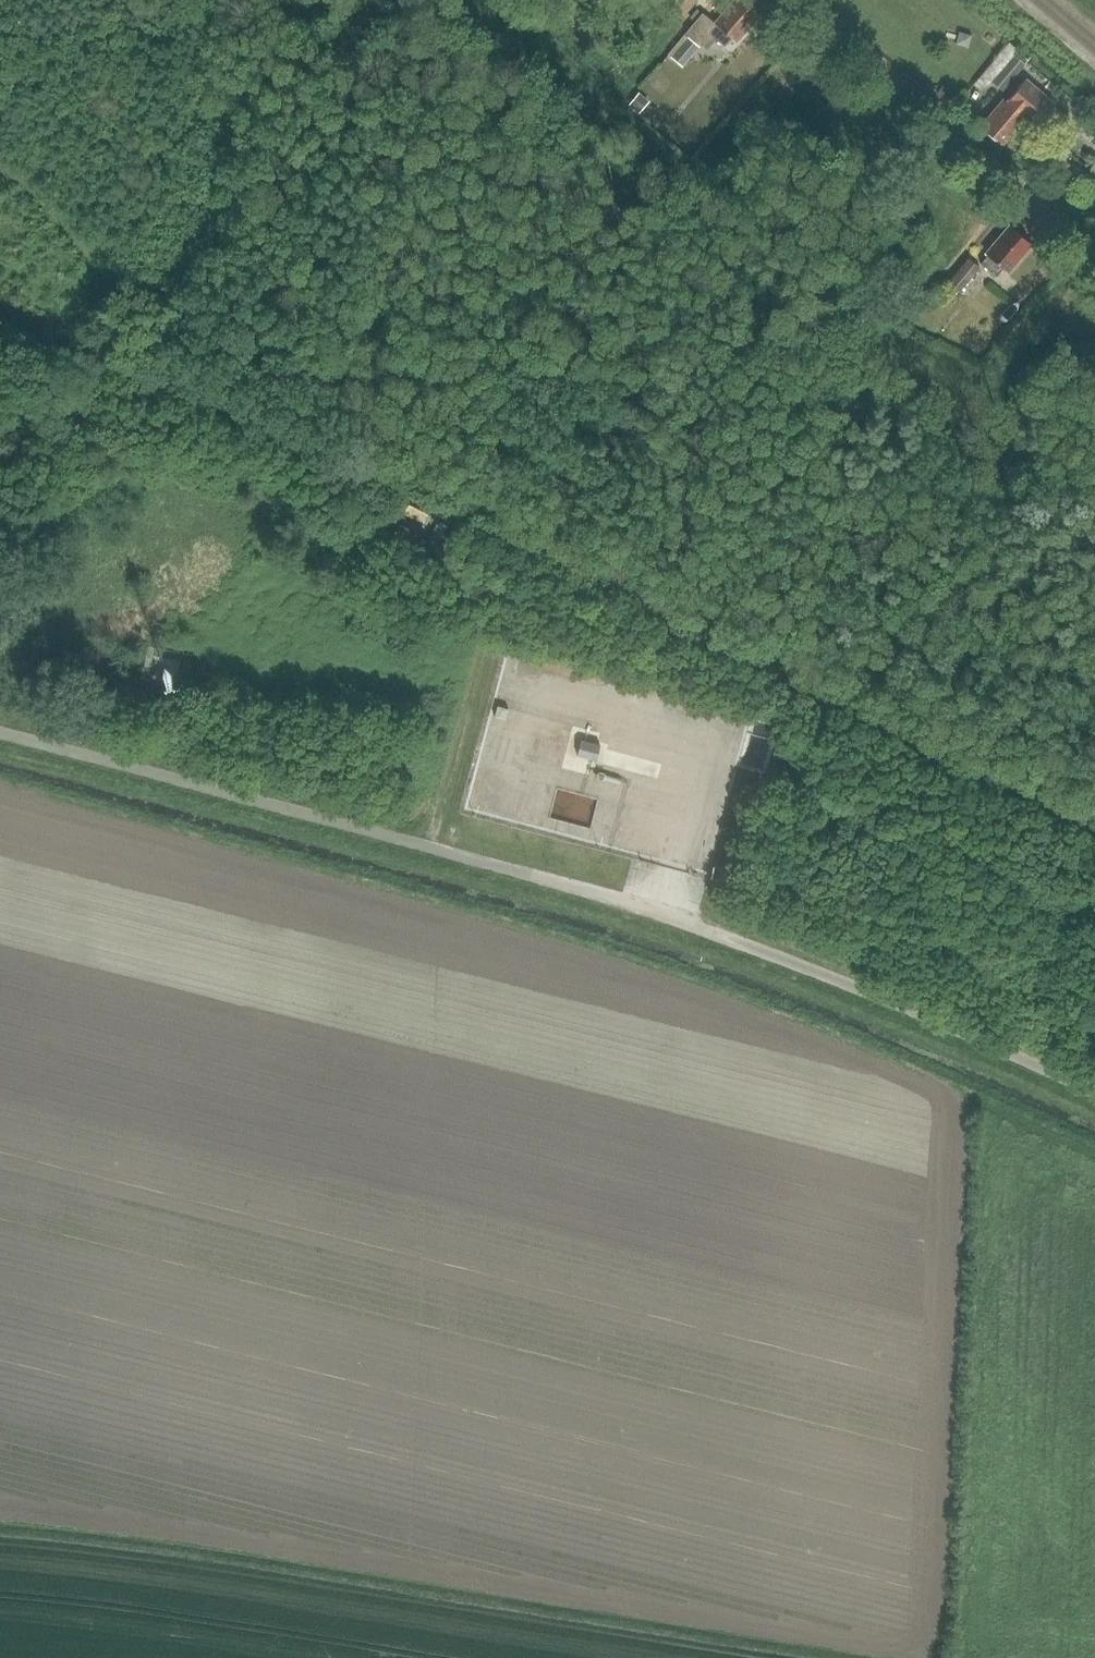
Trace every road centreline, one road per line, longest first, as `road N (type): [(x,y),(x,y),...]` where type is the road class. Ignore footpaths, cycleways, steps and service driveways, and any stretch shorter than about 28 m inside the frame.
road 1 (unclassified): [(1094,263),(786,0)]

